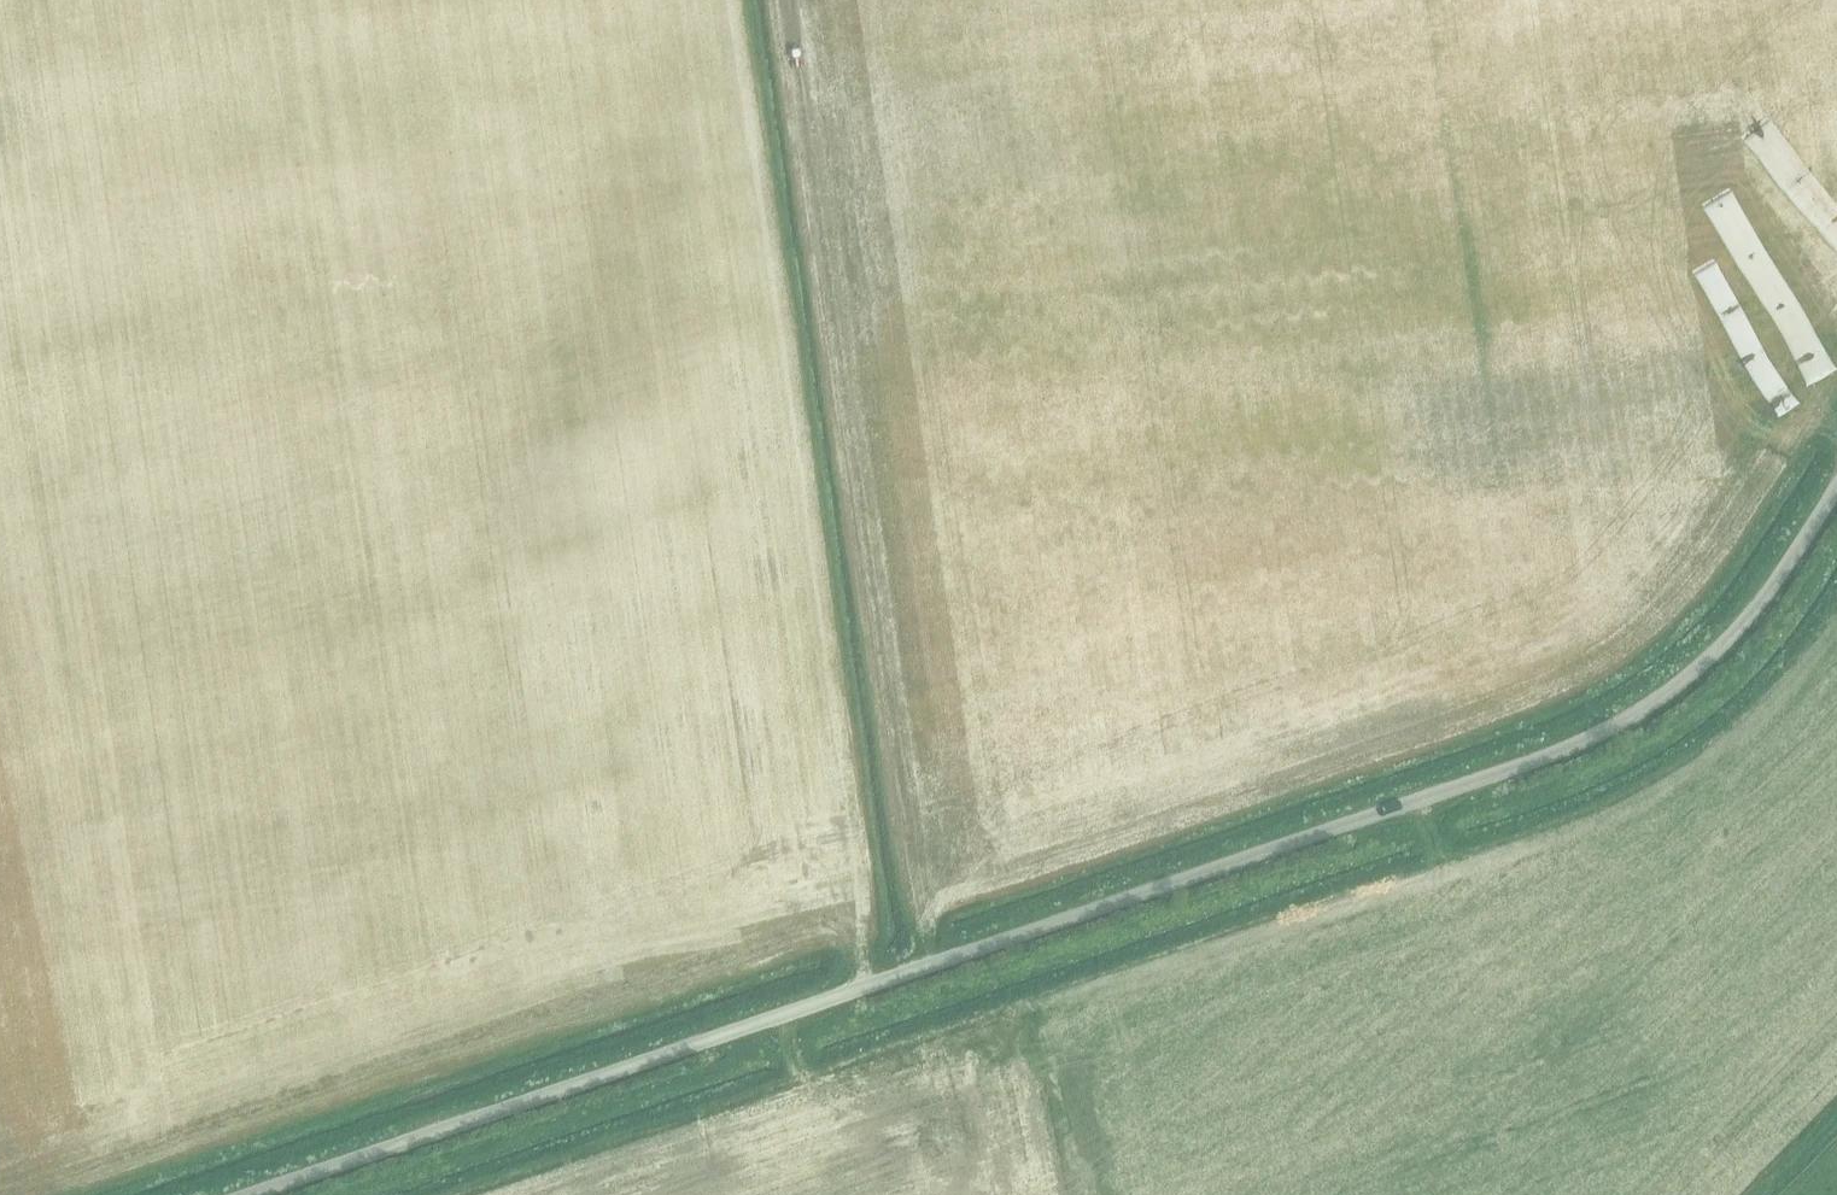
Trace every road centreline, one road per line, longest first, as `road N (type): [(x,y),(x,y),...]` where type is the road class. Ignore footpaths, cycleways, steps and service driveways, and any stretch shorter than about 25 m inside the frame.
road 1 (unclassified): [(263,1194),(1610,745),(1681,704),(1749,630),(1836,497)]

